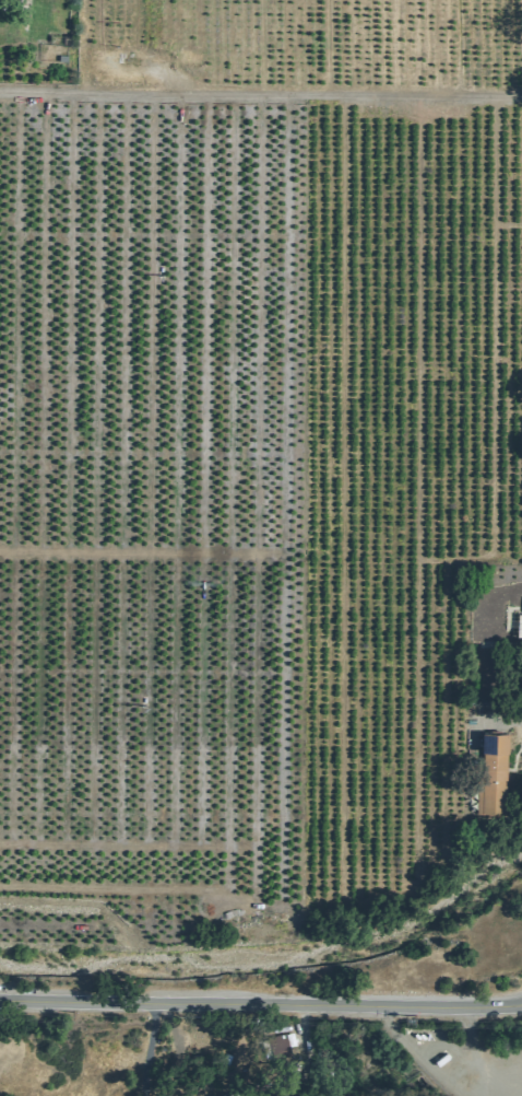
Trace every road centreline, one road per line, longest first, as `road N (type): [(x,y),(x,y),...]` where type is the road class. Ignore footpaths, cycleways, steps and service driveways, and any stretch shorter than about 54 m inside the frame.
road 1 (residential): [(521,1008),(0,1003)]

